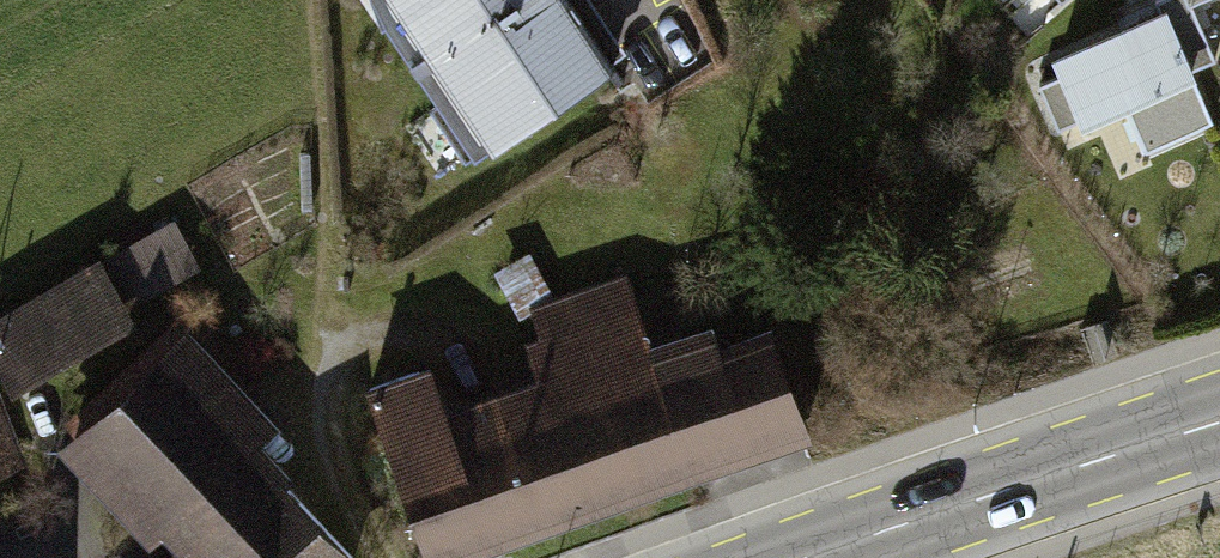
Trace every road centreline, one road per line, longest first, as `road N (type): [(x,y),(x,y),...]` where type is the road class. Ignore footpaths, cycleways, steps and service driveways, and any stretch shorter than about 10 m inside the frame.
road 1 (primary): [(808,557),(1219,420)]
road 2 (track): [(339,350),(326,416),(344,495),(376,557)]

